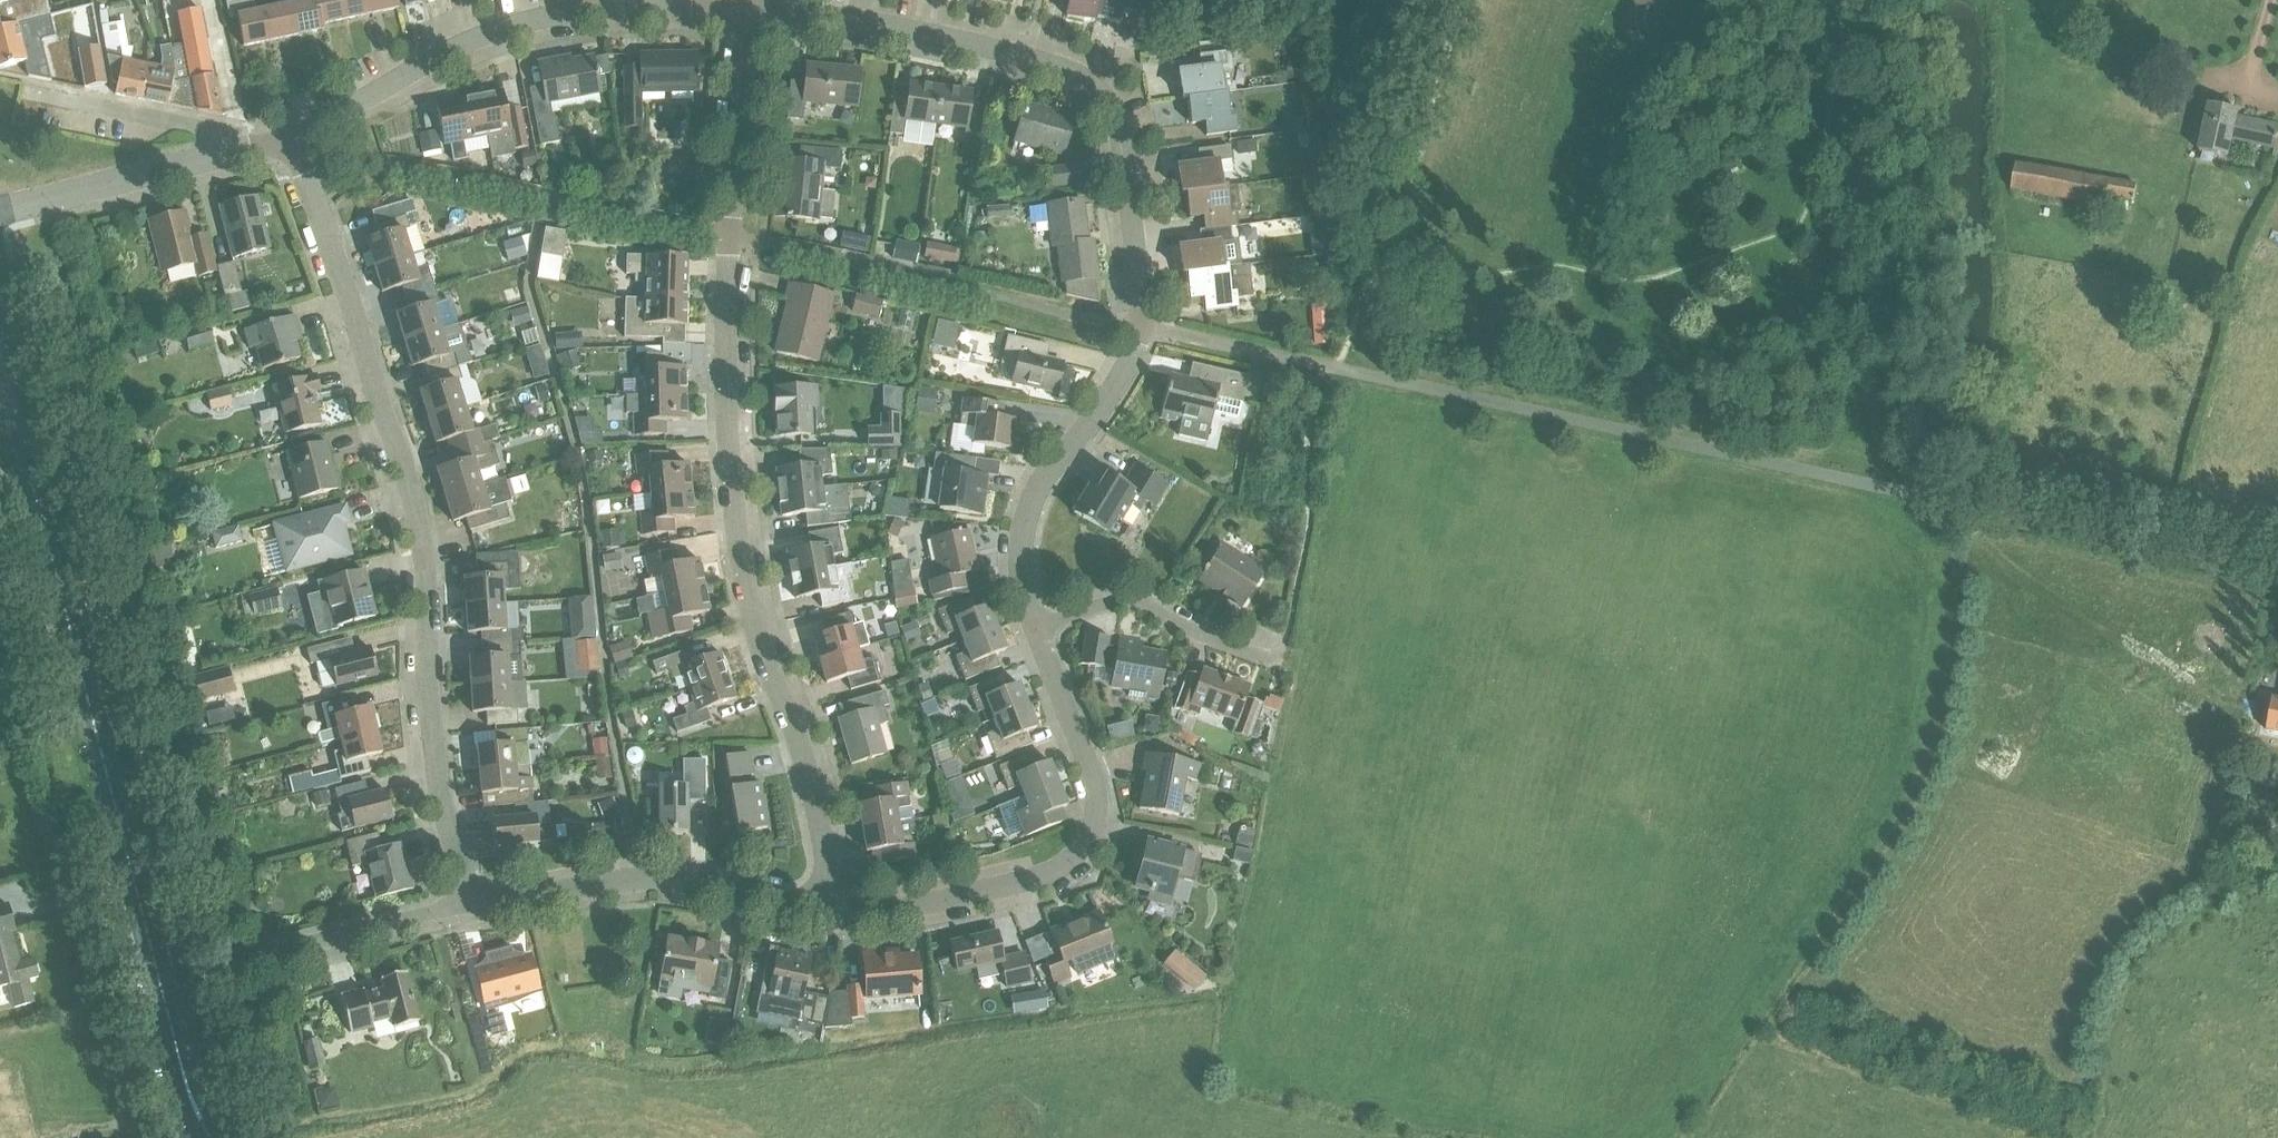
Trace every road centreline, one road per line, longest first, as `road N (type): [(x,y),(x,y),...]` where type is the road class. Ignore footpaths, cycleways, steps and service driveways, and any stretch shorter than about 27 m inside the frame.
road 1 (residential): [(2277,575),(1138,328)]
road 2 (secondary): [(204,1137),(0,361)]
road 3 (residential): [(470,904),(443,811),(419,514),(291,143)]
road 4 (residential): [(822,909),(825,849),(749,608),(736,525),(729,235)]
road 5 (residential): [(748,9),(871,24),(1029,59),(1094,86),(1119,126),(1138,328)]
road 6 (residential): [(822,909),(898,910),(1016,884),(1067,863),(1088,838),(1096,787),(1034,629)]
road 7 (residential): [(291,143),(455,49),(524,23),(647,5),(748,9)]
road 8 (residential): [(729,235),(1138,328)]
road 9 (residential): [(470,904),(635,878),(822,909)]
road 10 (residential): [(392,164),(729,235)]
road 11 (residential): [(1034,629),(1018,558),(1032,497),(1104,401),(1138,328)]
road 12 (residential): [(196,973),(470,904)]
road 13 (residential): [(1034,629),(1131,602),(1273,660)]
road 14 (residential): [(0,210),(225,152)]
road 15 (residential): [(729,235),(748,9)]
road 16 (residential): [(225,152),(206,129),(31,89)]

